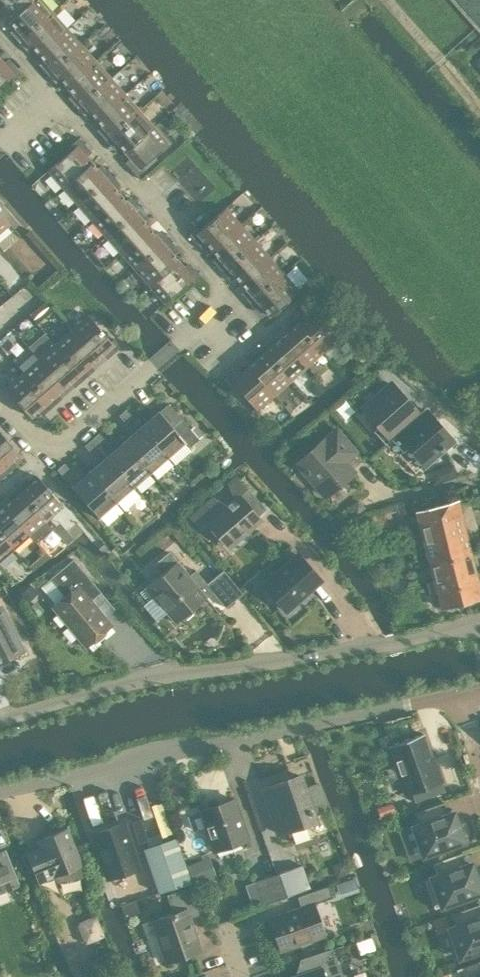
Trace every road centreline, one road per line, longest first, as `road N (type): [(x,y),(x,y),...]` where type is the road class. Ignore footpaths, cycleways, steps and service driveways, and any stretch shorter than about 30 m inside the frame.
road 1 (unclassified): [(479,620),(404,642),(128,686),(0,724)]
road 2 (unclassified): [(0,793),(454,693)]
road 3 (residential): [(231,297),(52,97)]
road 4 (residential): [(148,371),(46,456),(0,404)]
road 5 (track): [(388,0),(479,105)]

